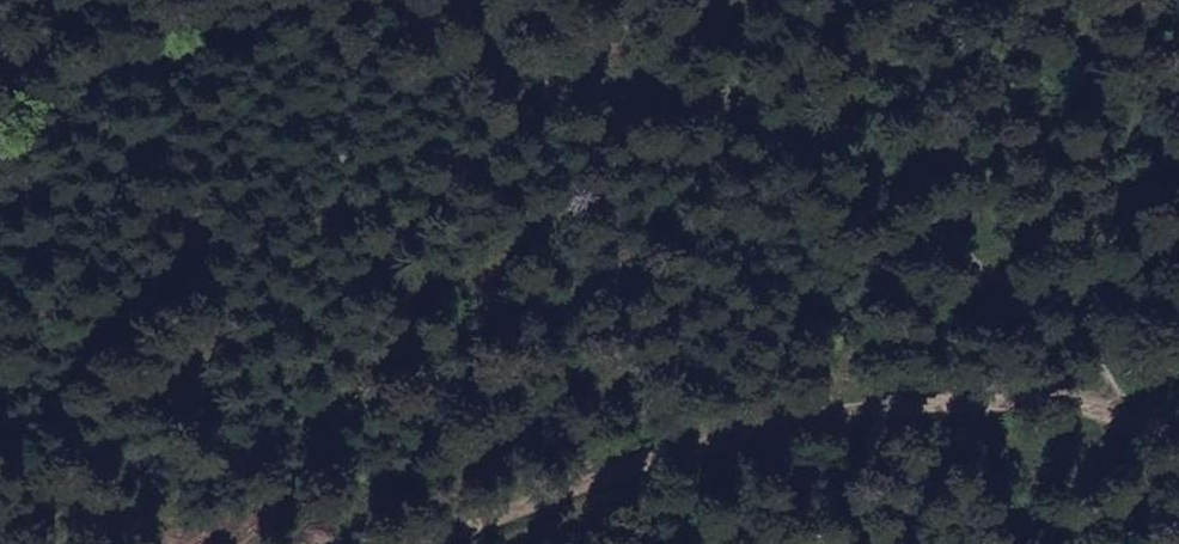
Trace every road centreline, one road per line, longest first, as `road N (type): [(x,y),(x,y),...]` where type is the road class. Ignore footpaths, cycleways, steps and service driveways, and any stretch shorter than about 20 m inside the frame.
road 1 (track): [(420,0),(545,71),(650,84),(756,123),(904,200),(1019,277),(1129,395),(1178,429)]
road 2 (track): [(530,543),(814,449),(1129,395)]

